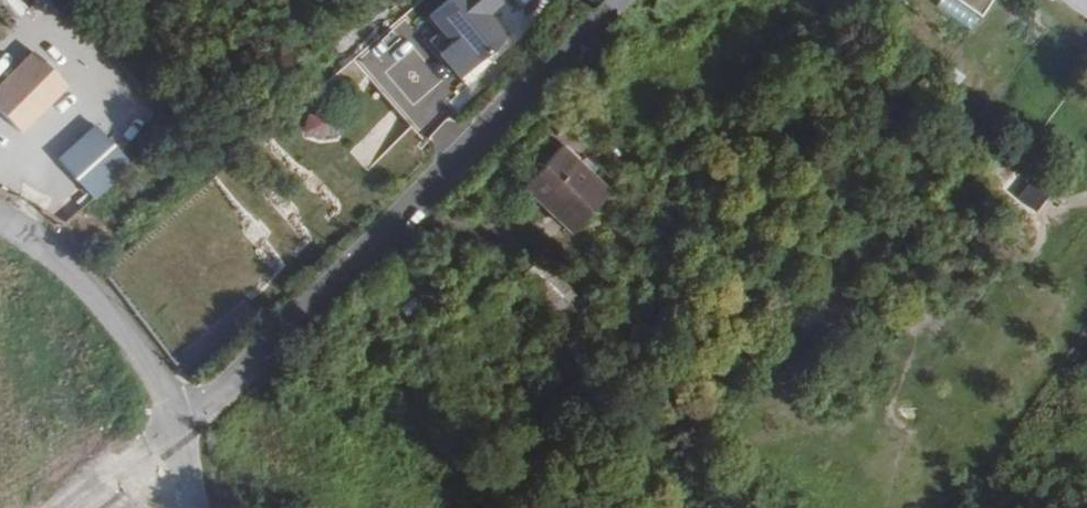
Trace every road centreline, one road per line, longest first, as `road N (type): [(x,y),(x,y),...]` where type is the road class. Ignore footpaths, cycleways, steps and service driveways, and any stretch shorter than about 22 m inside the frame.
road 1 (residential): [(617,0),(184,428)]
road 2 (unclassified): [(184,428),(143,343),(0,216)]
road 3 (track): [(69,507),(184,428)]

